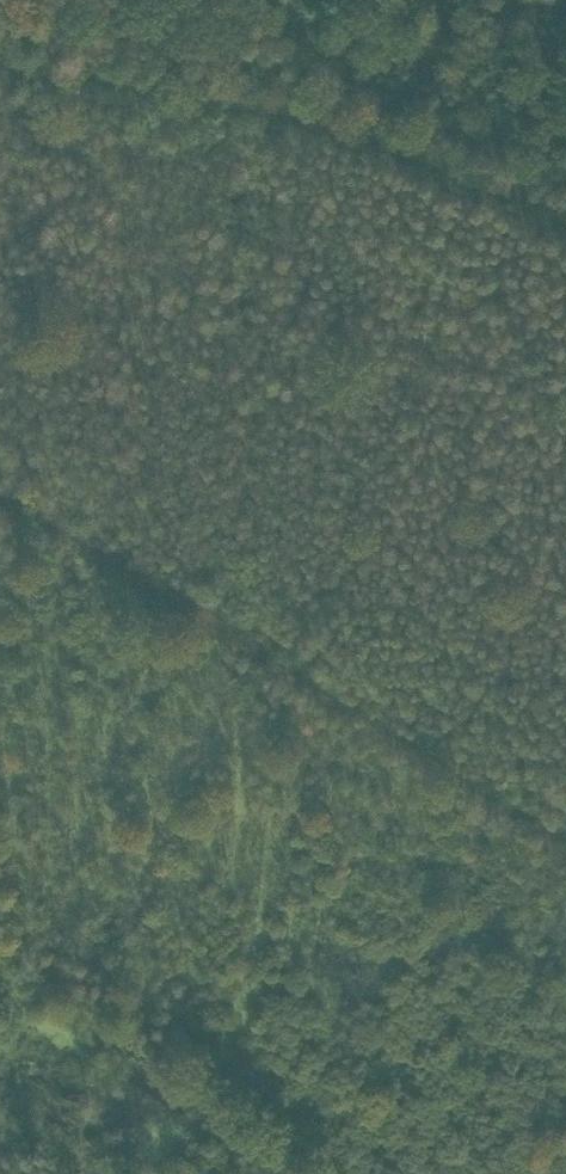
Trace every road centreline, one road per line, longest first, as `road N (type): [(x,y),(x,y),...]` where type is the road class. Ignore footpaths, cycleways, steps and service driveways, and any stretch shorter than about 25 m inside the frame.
road 1 (track): [(0,63),(230,97),(450,166),(565,213)]
road 2 (track): [(281,1173),(14,947),(0,813)]

